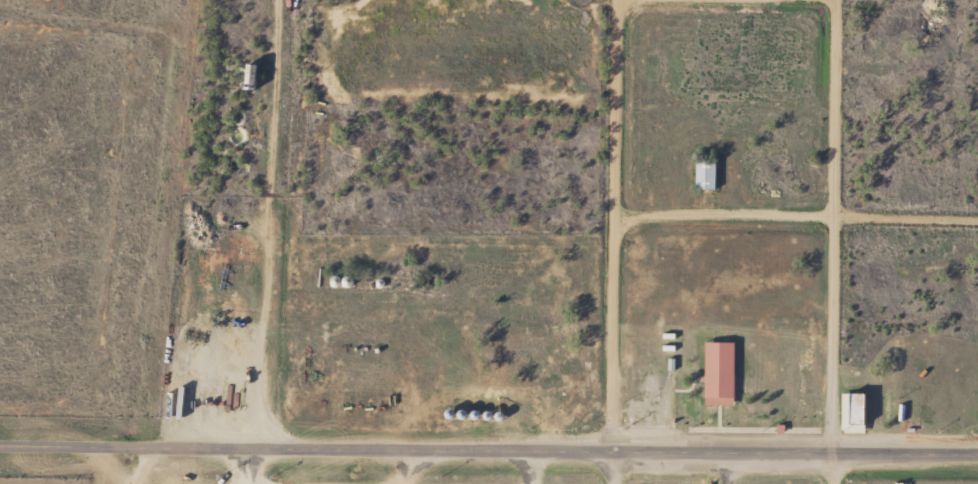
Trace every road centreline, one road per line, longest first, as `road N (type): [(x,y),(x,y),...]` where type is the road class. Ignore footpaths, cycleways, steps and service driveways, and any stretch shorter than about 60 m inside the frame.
road 1 (tertiary): [(977,458),(137,449)]
road 2 (residential): [(832,453),(829,0)]
road 3 (residential): [(608,451),(616,0)]
road 4 (residential): [(977,222),(613,219)]
road 5 (tertiary): [(137,449),(0,447)]

